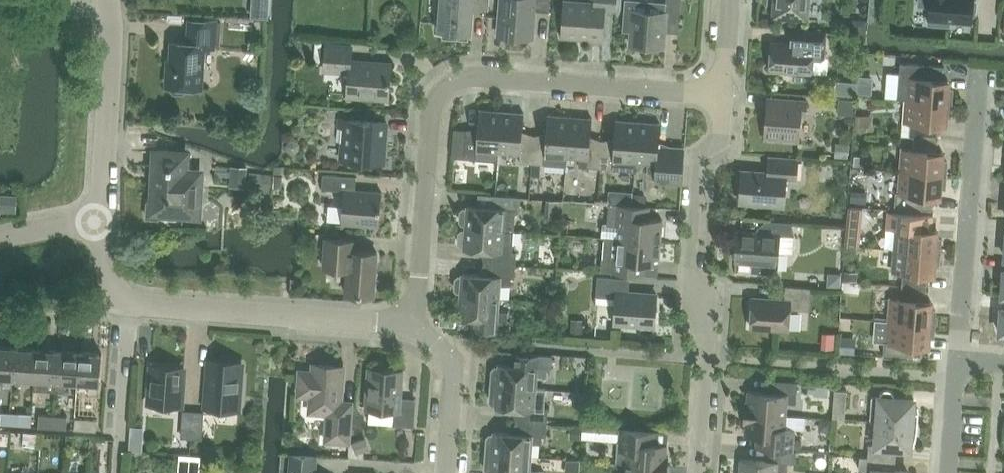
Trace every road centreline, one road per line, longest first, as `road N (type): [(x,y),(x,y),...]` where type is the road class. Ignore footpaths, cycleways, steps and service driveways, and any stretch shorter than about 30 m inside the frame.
road 1 (residential): [(419,322),(429,133),(455,84),(723,96)]
road 2 (residential): [(706,472),(710,363),(699,328),(699,176),(719,140),(723,96)]
road 3 (unclassified): [(419,322),(132,301)]
road 4 (residential): [(958,361),(979,79)]
road 5 (unclassified): [(97,226),(115,28),(111,0)]

